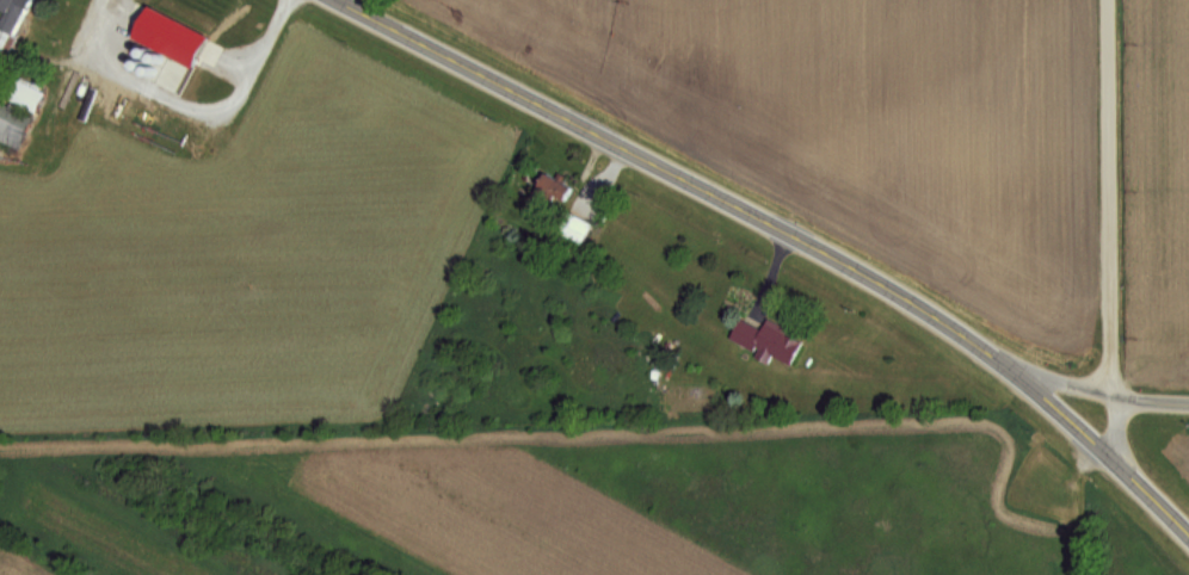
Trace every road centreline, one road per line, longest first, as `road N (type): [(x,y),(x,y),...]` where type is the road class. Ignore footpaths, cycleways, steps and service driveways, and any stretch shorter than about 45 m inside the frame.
road 1 (primary): [(1188,541),(1003,366),(911,303),(328,0)]
road 2 (residential): [(1116,465),(1113,0)]
road 3 (residential): [(1003,366),(1116,397),(1188,403)]

